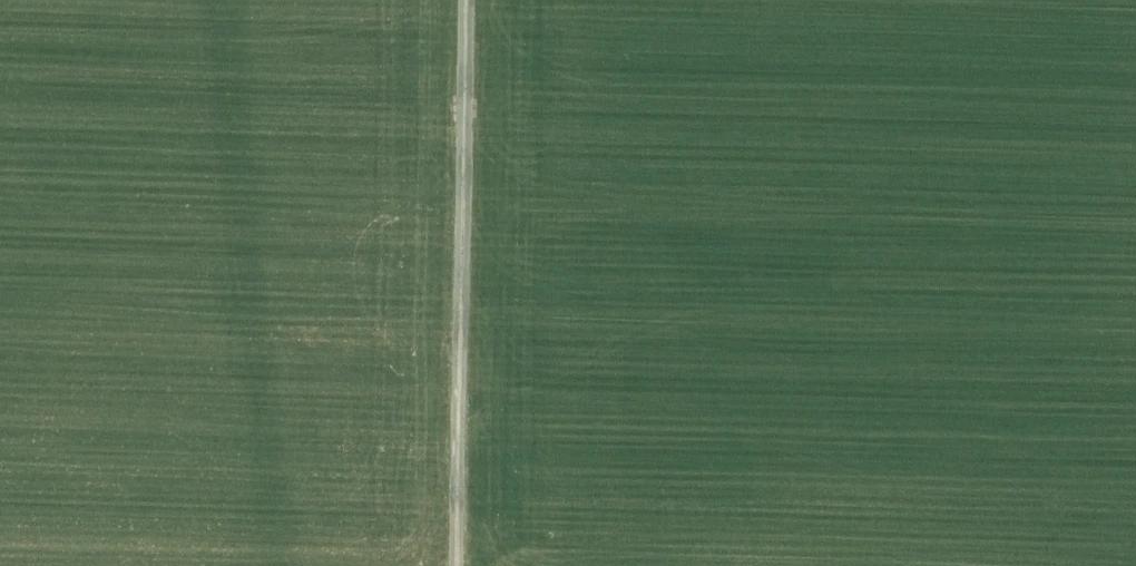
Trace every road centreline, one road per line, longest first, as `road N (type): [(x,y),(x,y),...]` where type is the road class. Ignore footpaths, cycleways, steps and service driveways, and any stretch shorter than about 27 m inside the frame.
road 1 (track): [(456,565),(463,0)]

